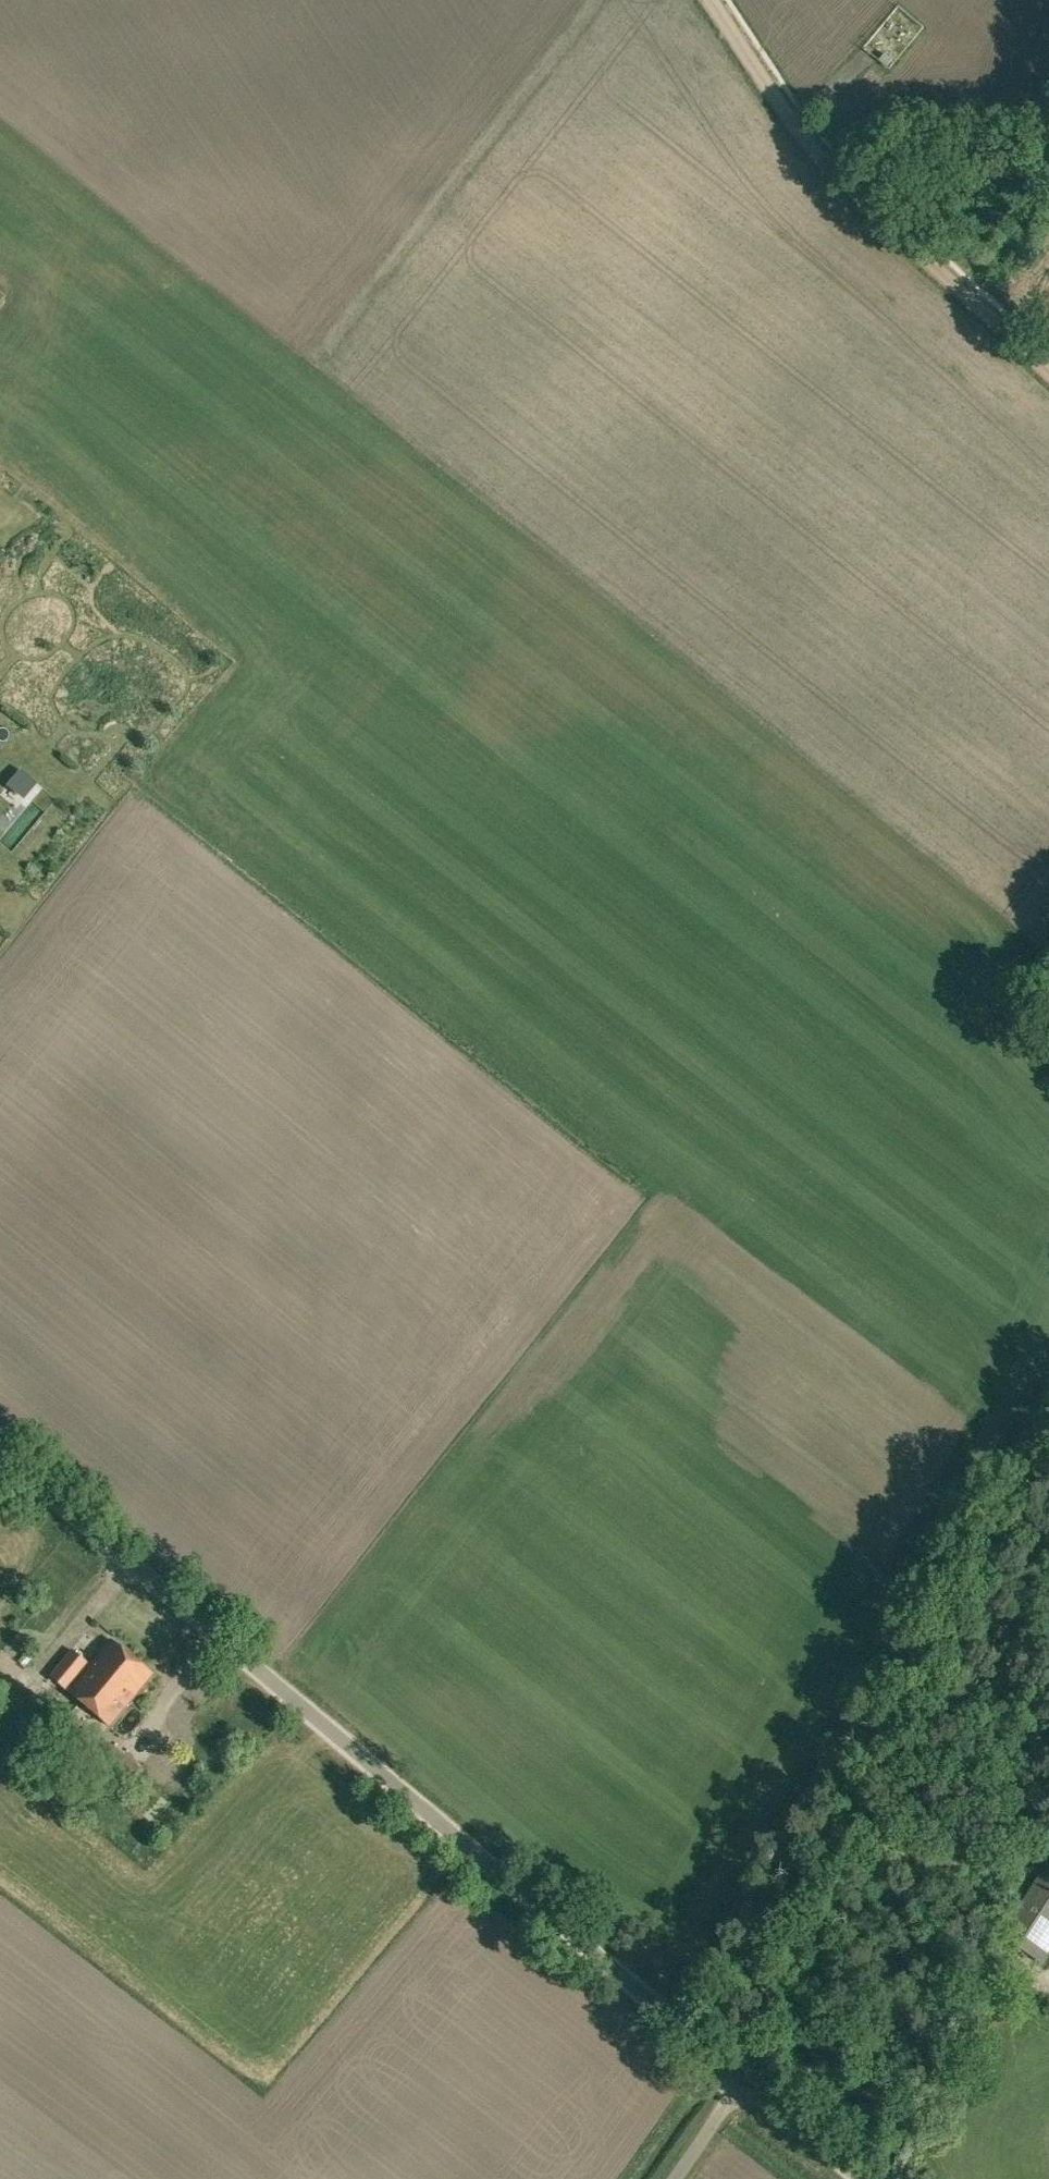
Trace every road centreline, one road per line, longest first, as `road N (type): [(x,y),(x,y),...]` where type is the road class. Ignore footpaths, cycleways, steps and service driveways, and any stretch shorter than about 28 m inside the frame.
road 1 (unclassified): [(848,2178),(662,2004),(0,1446)]
road 2 (track): [(1048,1405),(721,2058)]
road 3 (track): [(713,0),(807,141),(1048,370)]
road 4 (track): [(999,1968),(877,2178)]

